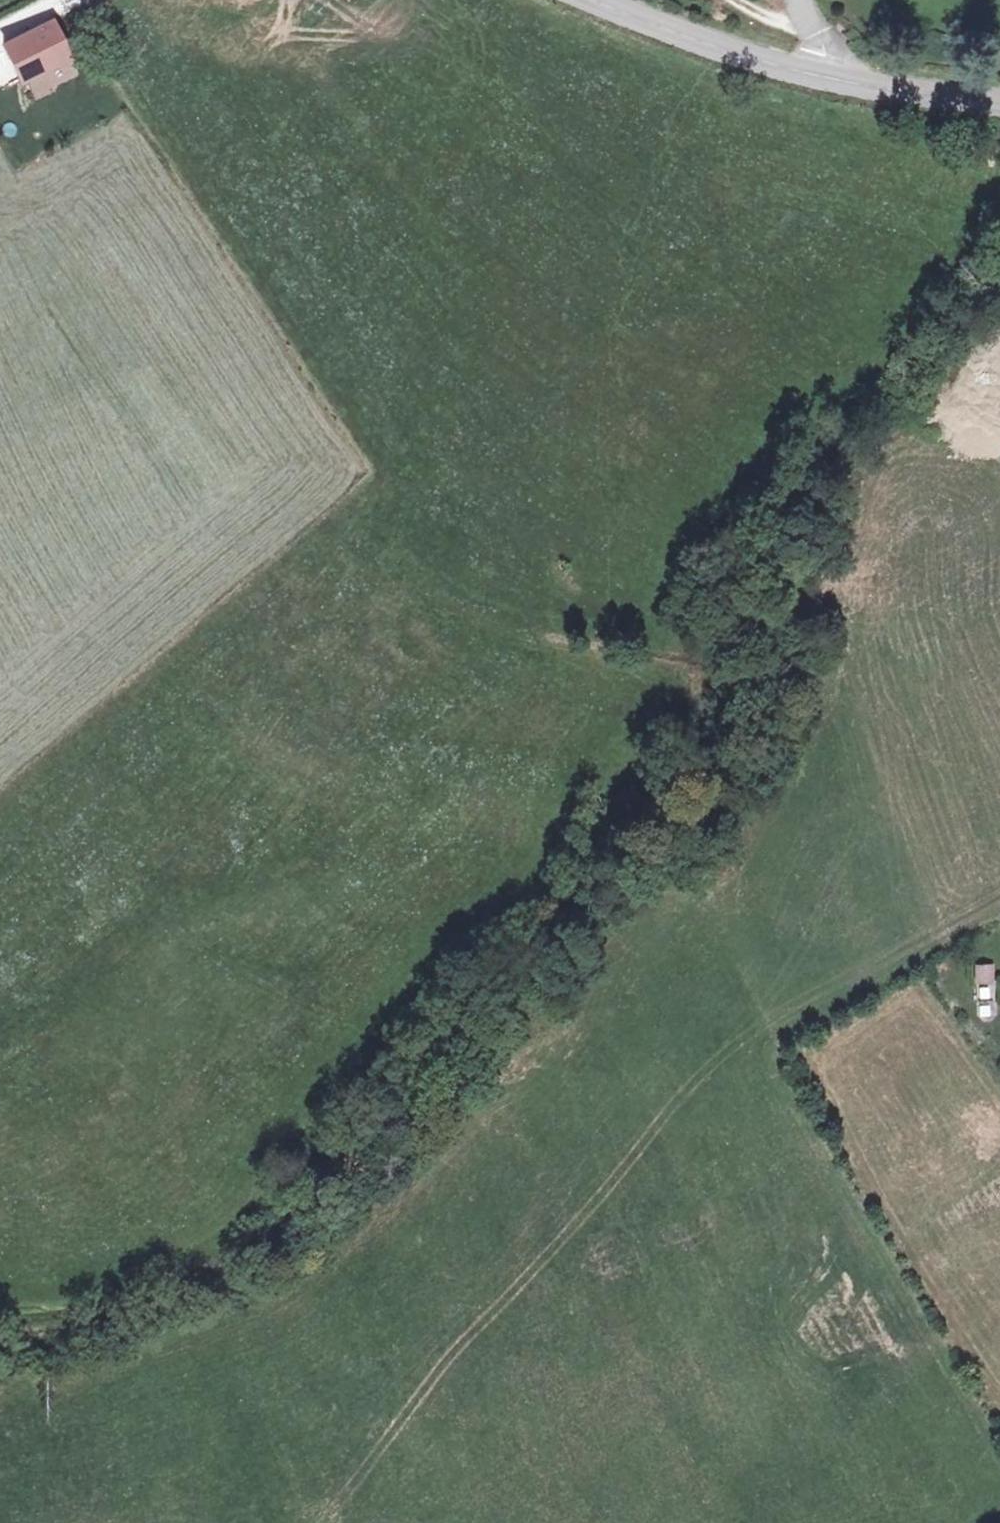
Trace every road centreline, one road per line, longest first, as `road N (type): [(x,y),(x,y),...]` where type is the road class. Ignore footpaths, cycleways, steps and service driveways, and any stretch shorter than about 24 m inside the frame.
road 1 (secondary): [(815,74),(592,0)]
road 2 (secondary): [(999,99),(815,74)]

